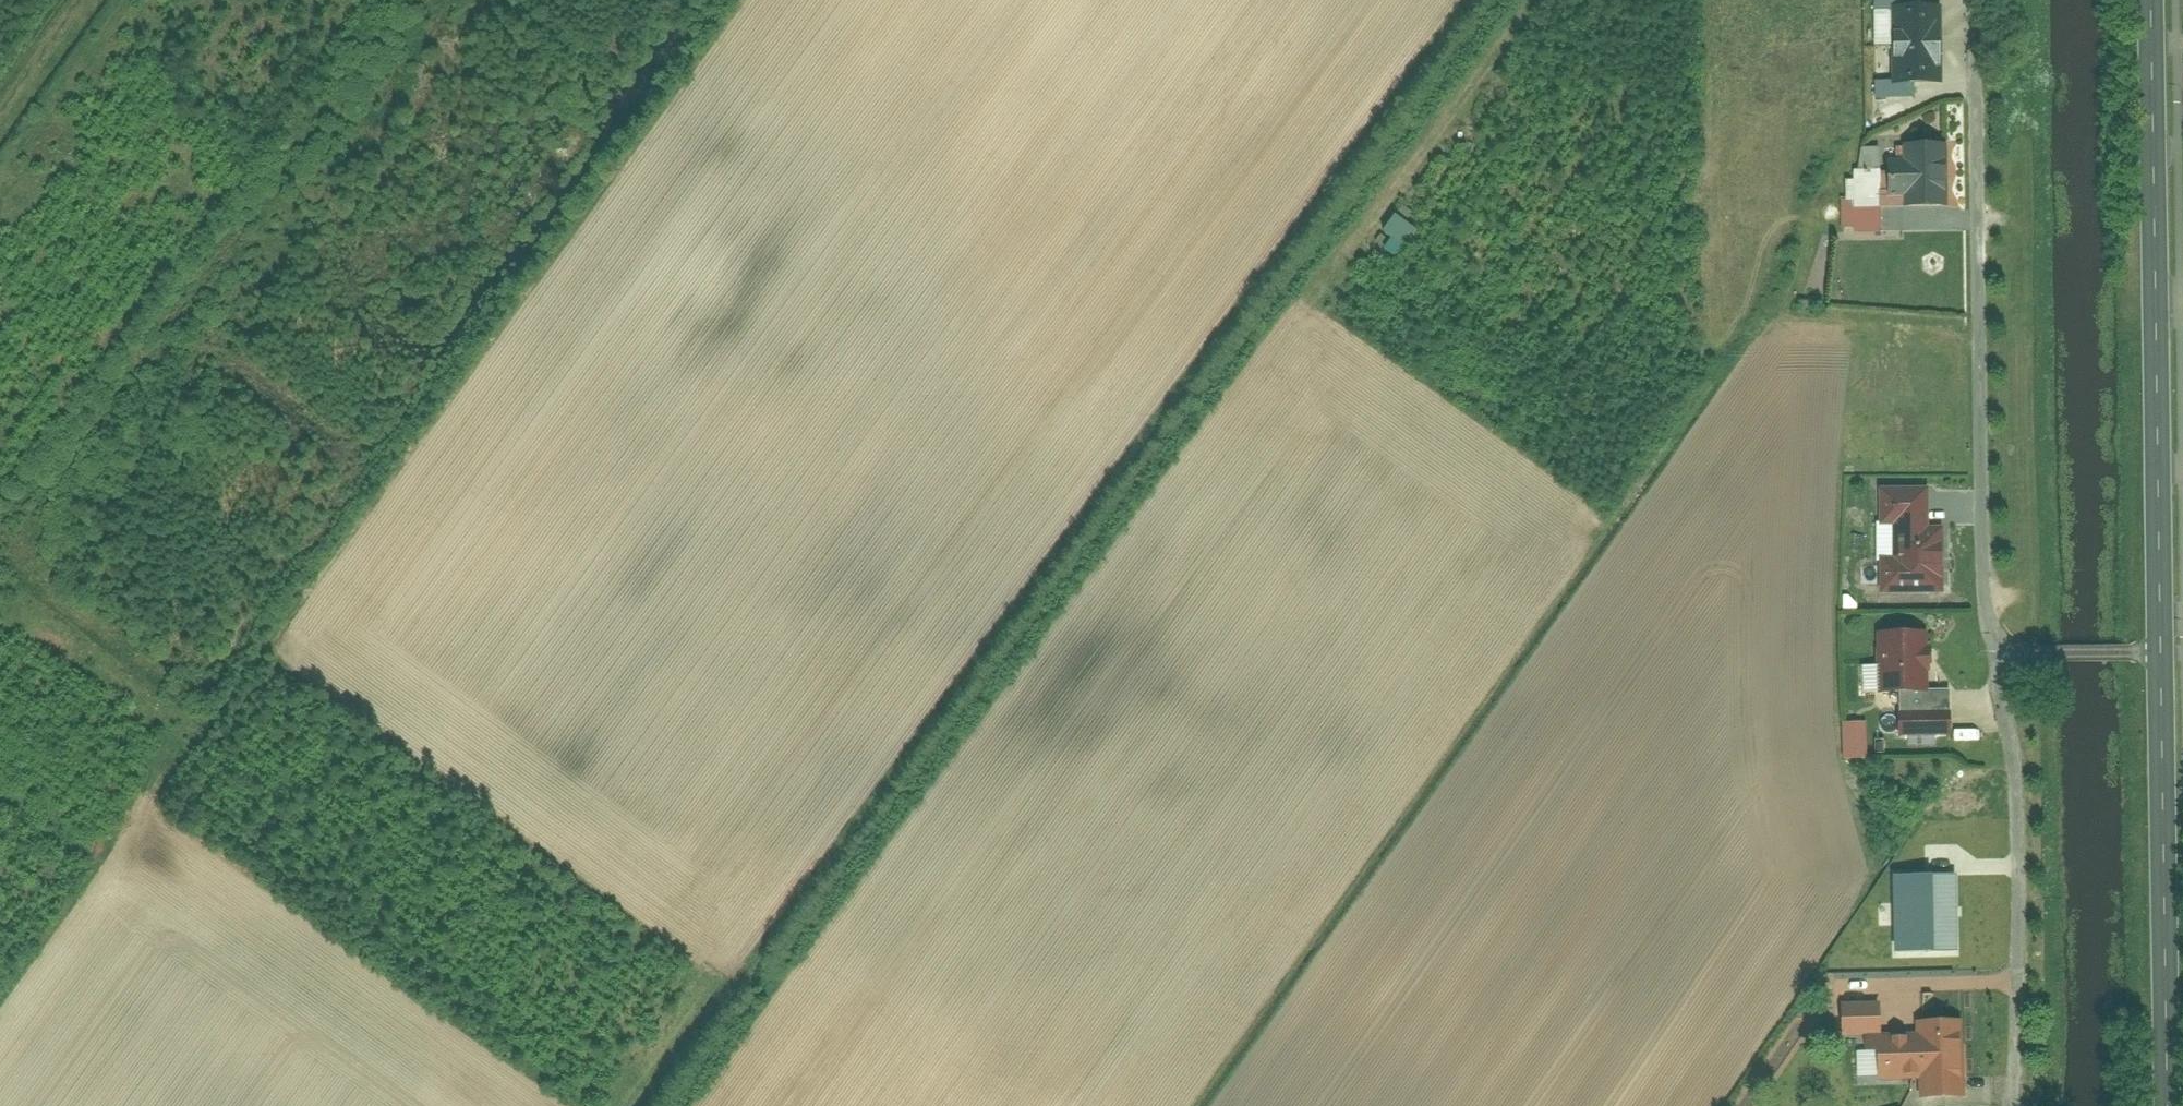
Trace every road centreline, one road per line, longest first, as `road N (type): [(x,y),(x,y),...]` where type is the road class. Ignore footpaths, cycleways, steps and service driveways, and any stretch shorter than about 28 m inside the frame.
road 1 (residential): [(1968,0),(1986,610),(2000,657)]
road 2 (tertiary): [(2150,0),(2163,655)]
road 3 (tertiary): [(2163,655),(2169,1105)]
road 4 (residential): [(2000,657),(2016,847),(2011,1105)]
road 5 (residential): [(2000,657),(2163,655)]

